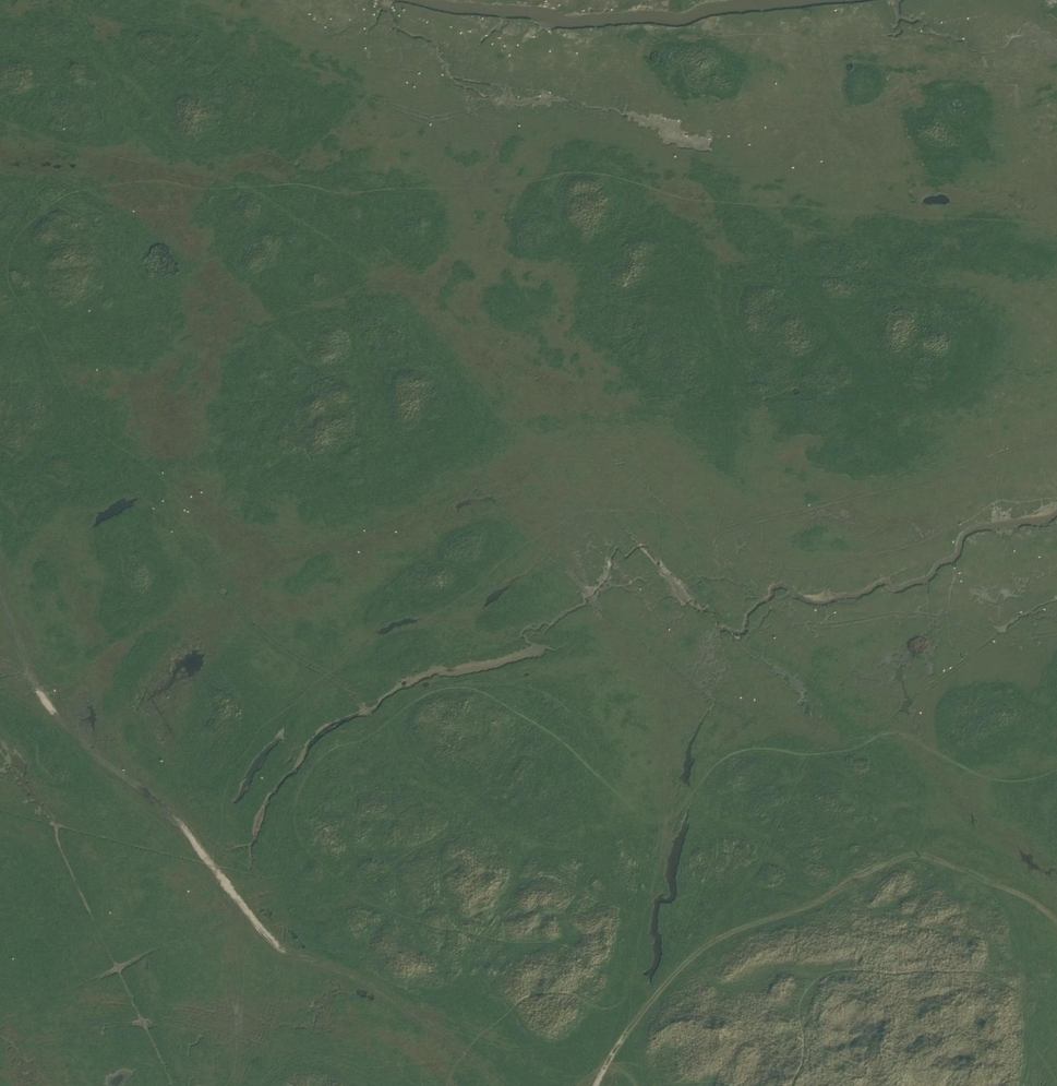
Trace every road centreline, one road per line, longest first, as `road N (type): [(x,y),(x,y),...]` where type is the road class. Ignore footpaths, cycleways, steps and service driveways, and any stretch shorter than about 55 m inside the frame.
road 1 (track): [(1056,442),(838,507),(787,543),(744,598),(763,629),(804,661),(835,672),(1056,864)]
road 2 (track): [(0,587),(41,697),(171,815),(282,944),(258,1044),(235,1085)]
road 3 (track): [(1056,893),(1007,888),(948,861),(901,859),(699,952),(596,1085)]
road 4 (track): [(1056,641),(894,620),(795,626),(773,635)]
road 5 (track): [(604,1085),(514,1065),(345,1085)]
road 6 (track): [(912,745),(931,771),(939,816),(915,856)]

